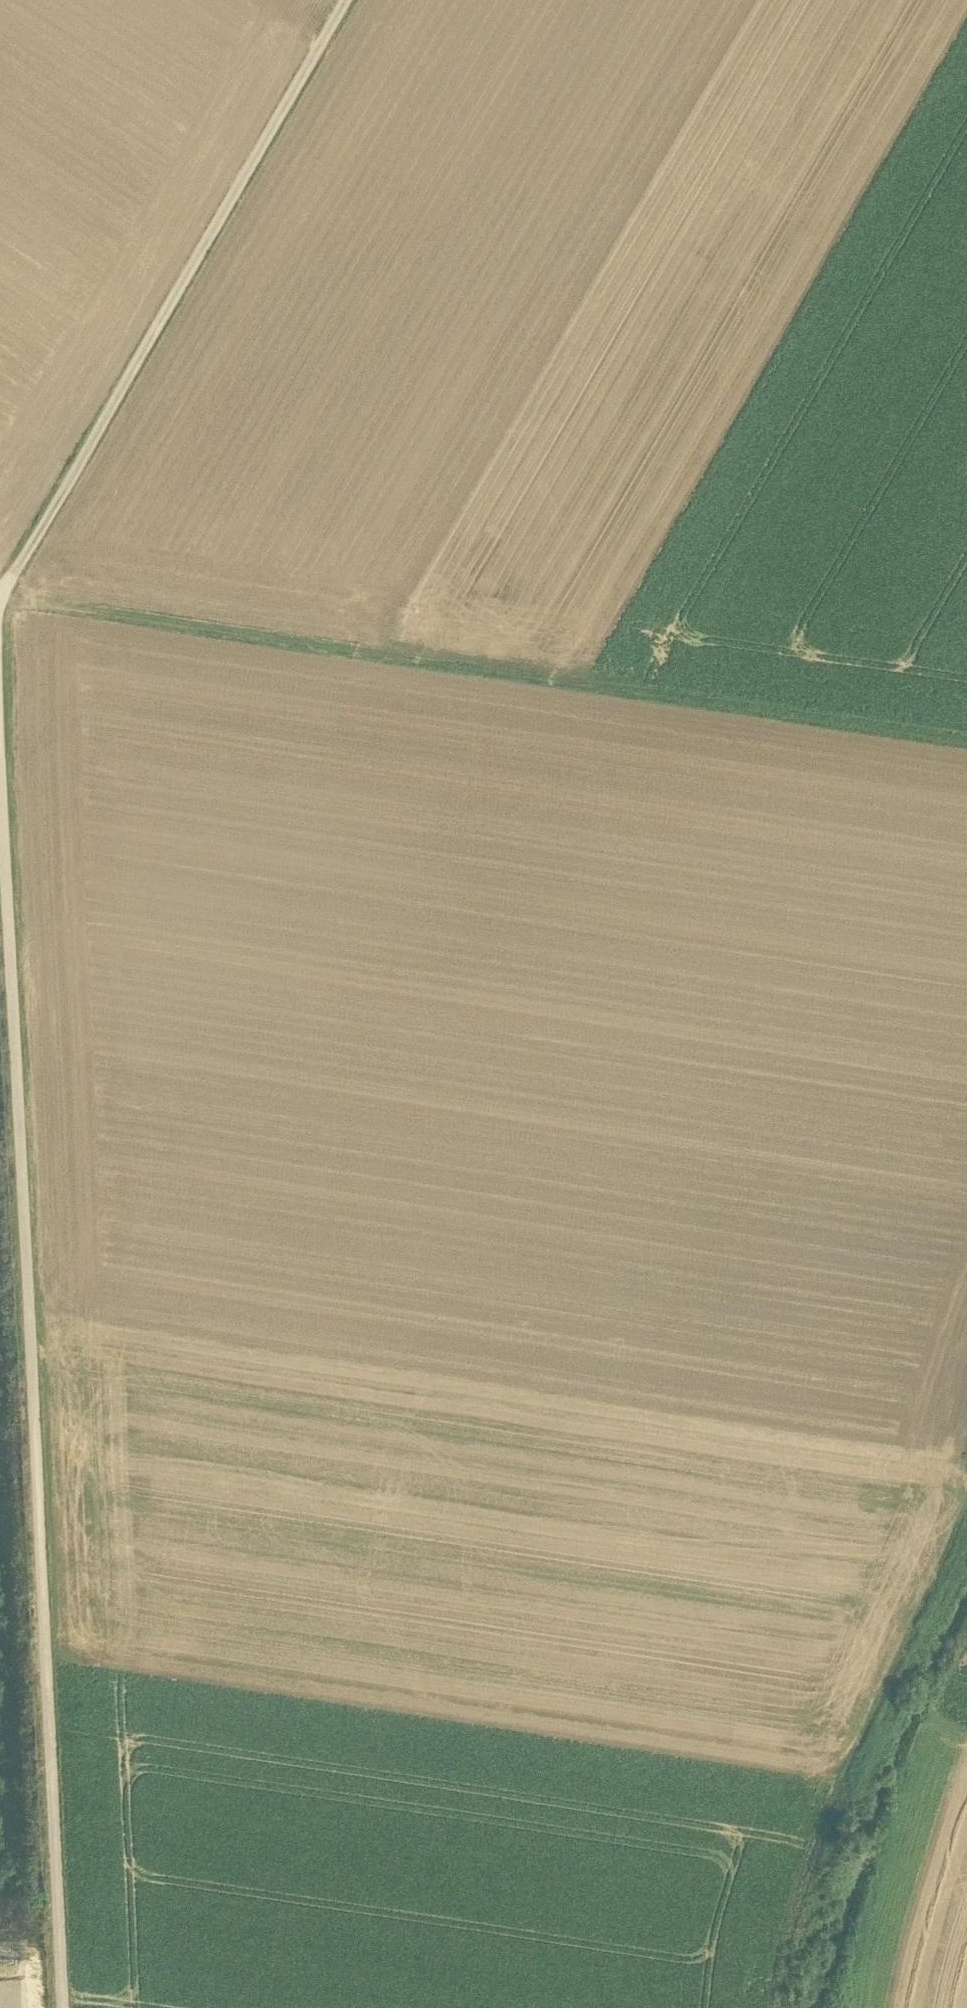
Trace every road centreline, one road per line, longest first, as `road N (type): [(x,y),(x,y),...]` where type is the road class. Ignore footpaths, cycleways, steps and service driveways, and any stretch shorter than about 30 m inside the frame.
road 1 (track): [(63,2007),(0,692)]
road 2 (track): [(0,593),(15,601),(966,744)]
road 3 (track): [(344,0),(0,593)]
road 4 (track): [(775,2007),(782,1951),(806,1876),(966,1540)]

